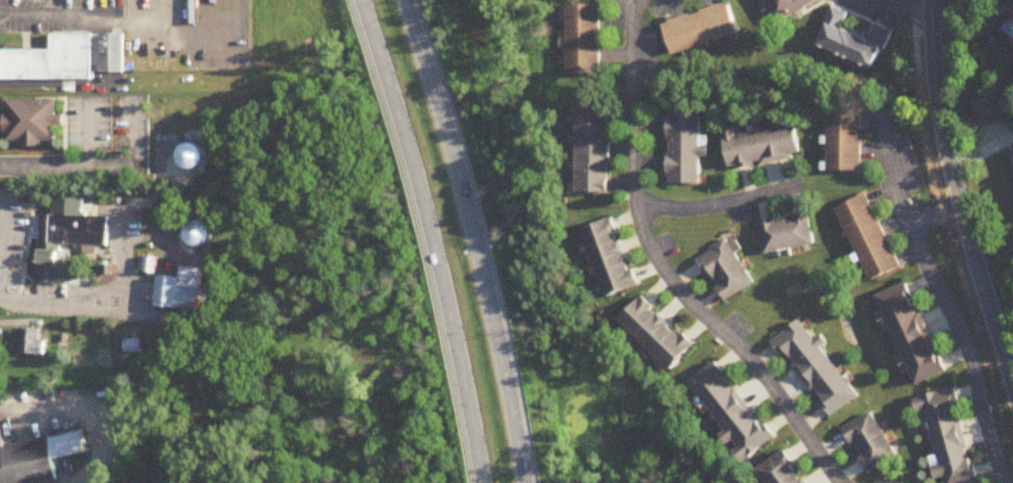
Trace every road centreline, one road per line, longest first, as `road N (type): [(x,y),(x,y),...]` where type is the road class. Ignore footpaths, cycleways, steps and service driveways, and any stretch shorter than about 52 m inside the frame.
road 1 (residential): [(840,482),(740,344),(681,291),(644,232),(633,165),(638,2)]
road 2 (primary): [(525,482),(464,184),(405,0)]
road 3 (primary): [(364,0),(453,316),(482,482)]
road 4 (residential): [(932,0),(940,124),(1012,382)]
road 5 (residential): [(1001,482),(972,357),(911,224)]
road 6 (residential): [(638,201),(683,211),(800,187)]

